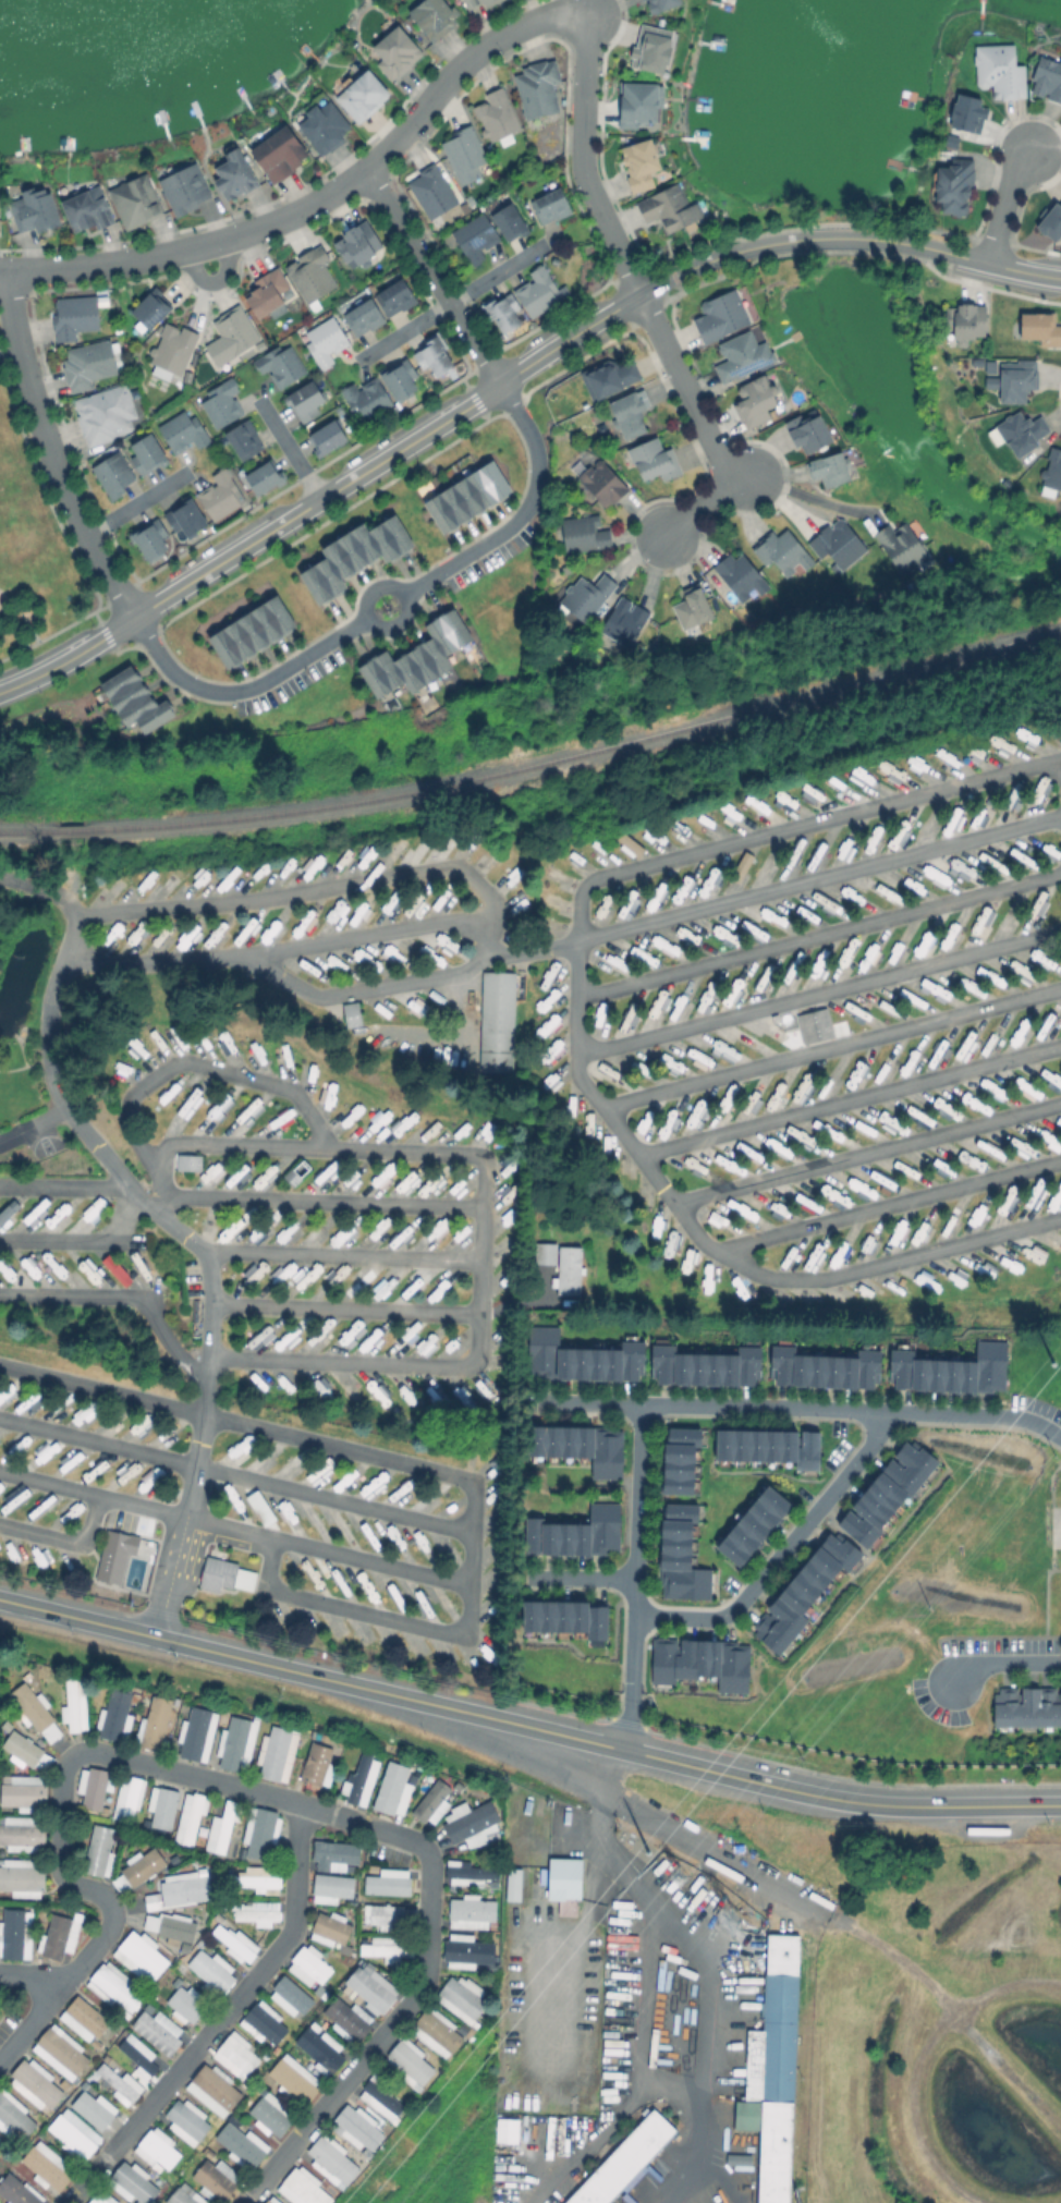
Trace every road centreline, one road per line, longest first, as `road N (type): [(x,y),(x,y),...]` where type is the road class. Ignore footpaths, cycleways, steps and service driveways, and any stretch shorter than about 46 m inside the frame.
road 1 (residential): [(0,268),(167,254),(295,214),(367,170),(459,66),(498,37),(549,15),(589,12)]
road 2 (residential): [(664,537),(748,474),(721,455),(589,186),(589,12)]
road 3 (tertiary): [(135,618),(638,294)]
road 4 (secondary): [(1060,1806),(859,1803),(505,1723)]
road 5 (secondary): [(505,1723),(0,1600)]
road 6 (residential): [(135,618),(88,535),(38,412),(8,268)]
road 7 (residential): [(634,1617),(712,1617),(741,1605),(876,1440),(882,1412)]
road 8 (residential): [(541,1401),(882,1412)]
road 9 (residential): [(404,596),(507,531),(533,497),(536,450),(502,385)]
road 10 (residential): [(135,618),(172,674),(218,693),(266,682),(366,619)]
road 11 (residential): [(502,385),(367,170)]
road 12 (residential): [(882,1412),(1011,1417),(1060,1438)]
road 13 (tertiary): [(638,294),(704,263),(806,241)]
road 14 (residential): [(636,1581),(643,1404)]
road 15 (residential): [(629,1752),(636,1581)]
road 16 (tertiary): [(0,693),(135,618)]
road 17 (residential): [(366,619),(383,630),(401,624),(404,596),(376,587),(364,601),(366,619)]
road 18 (residential): [(987,264),(1014,175),(1036,149)]
road 19 (tertiary): [(869,240),(987,264)]

